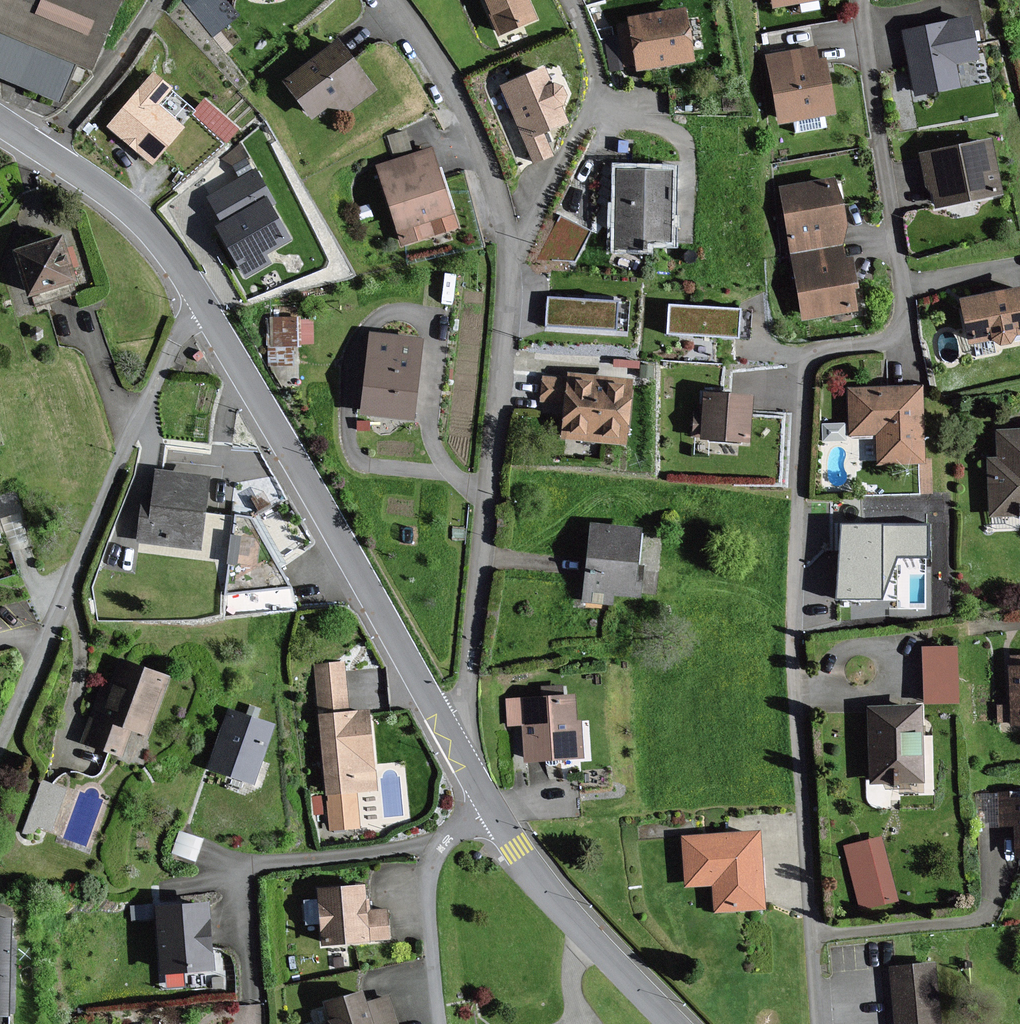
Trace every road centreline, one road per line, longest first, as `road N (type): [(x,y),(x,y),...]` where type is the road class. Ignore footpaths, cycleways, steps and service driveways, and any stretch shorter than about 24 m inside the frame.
road 1 (residential): [(818,1023),(790,624),(804,364),(823,350),(890,340),(906,307),(861,0)]
road 2 (residential): [(199,298),(134,428),(0,746)]
road 3 (residential): [(513,244),(468,684),(441,719)]
road 4 (tertiary): [(441,719),(199,298)]
road 5 (tertiary): [(679,1023),(548,889),(494,813)]
road 6 (residential): [(392,0),(453,89),(513,244)]
road 7 (residential): [(513,244),(592,97),(586,38),(567,0)]
road 8 (residential): [(494,813),(455,830),(432,871),(442,1023)]
road 9 (tertiary): [(199,298),(119,203),(45,151)]
road 10 (residential): [(159,0),(45,151)]

